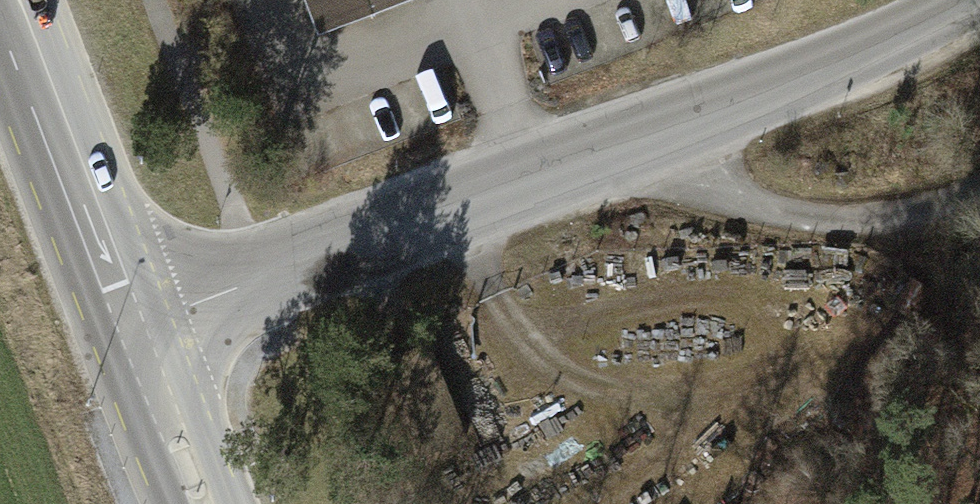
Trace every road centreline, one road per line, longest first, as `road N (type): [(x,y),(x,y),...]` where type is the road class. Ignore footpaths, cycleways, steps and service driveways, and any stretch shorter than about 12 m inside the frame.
road 1 (unclassified): [(930,0),(530,181),(131,322)]
road 2 (track): [(593,153),(887,211),(979,159)]
road 3 (tertiary): [(131,322),(5,0)]
road 4 (tertiary): [(202,503),(131,322)]

